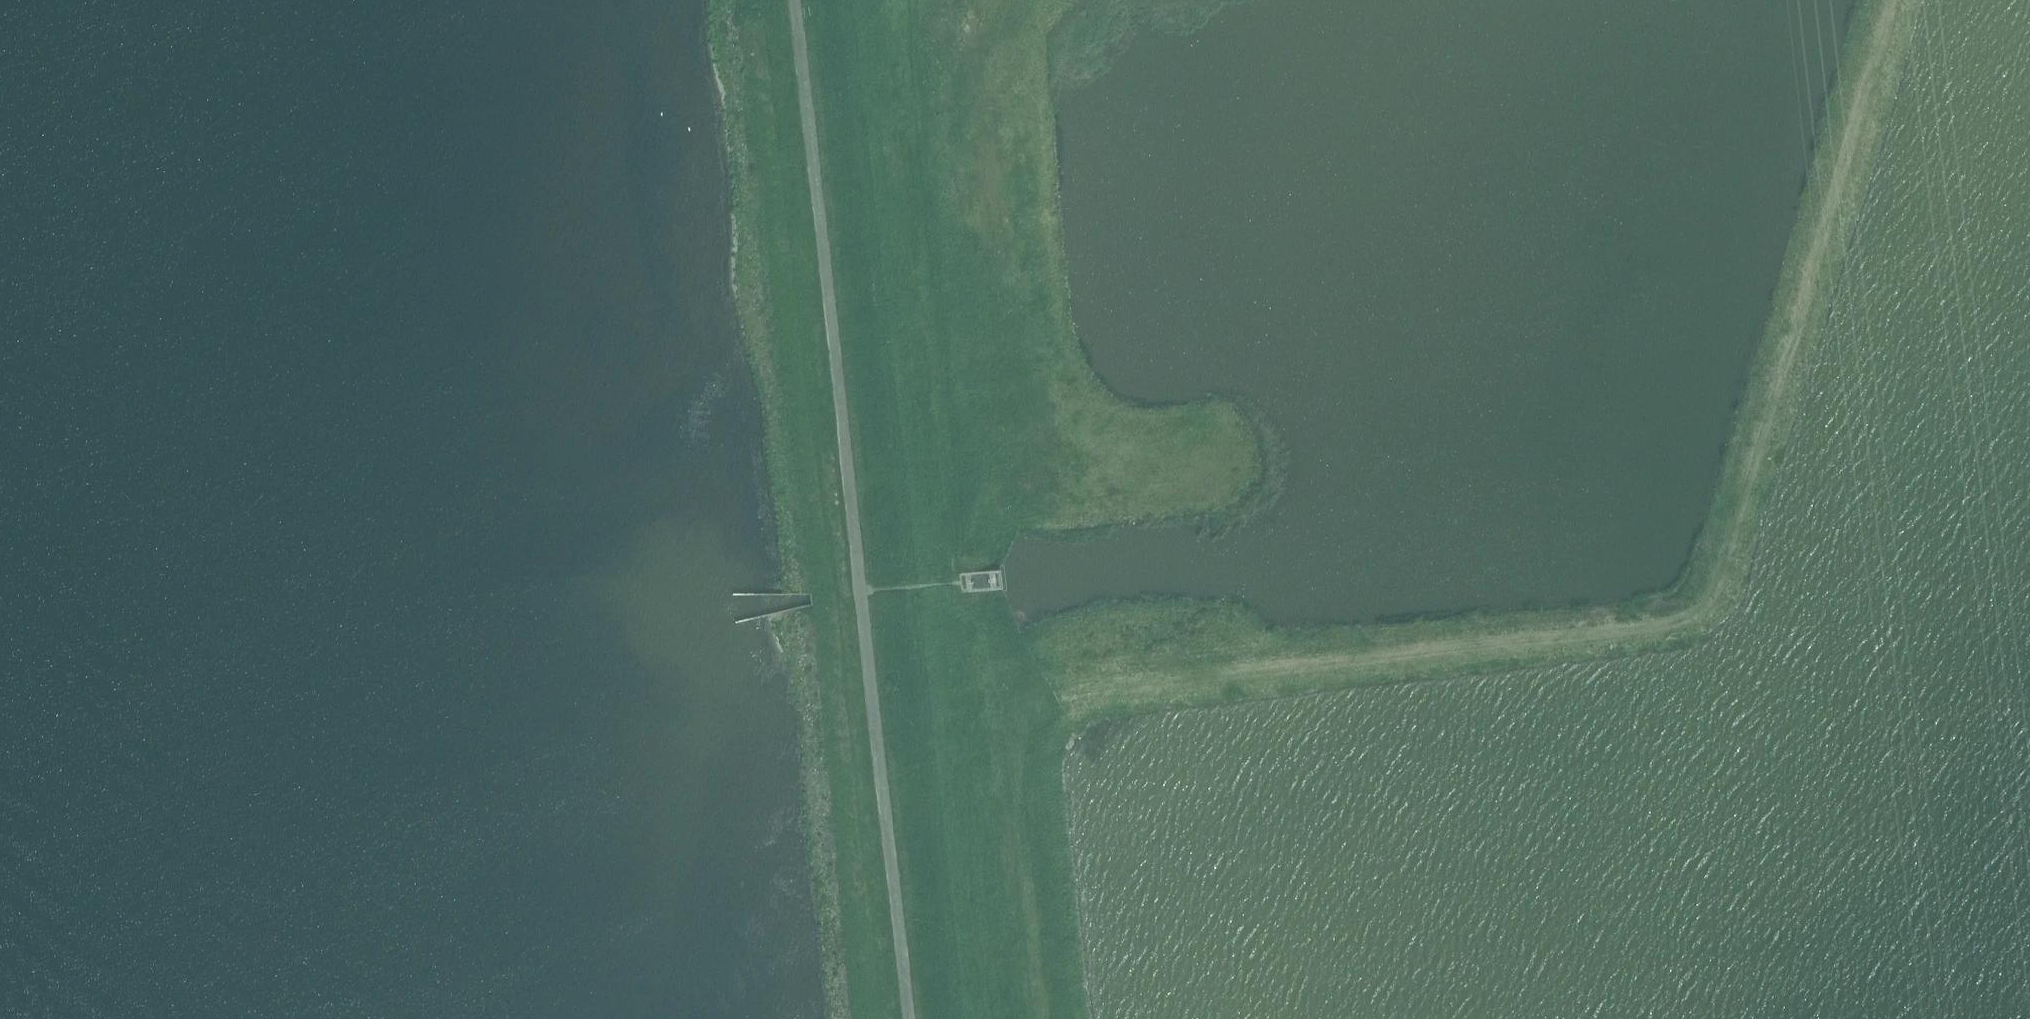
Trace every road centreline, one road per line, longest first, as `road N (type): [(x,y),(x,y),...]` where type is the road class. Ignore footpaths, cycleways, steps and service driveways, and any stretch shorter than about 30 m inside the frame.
road 1 (unclassified): [(910,1018),(796,0)]

